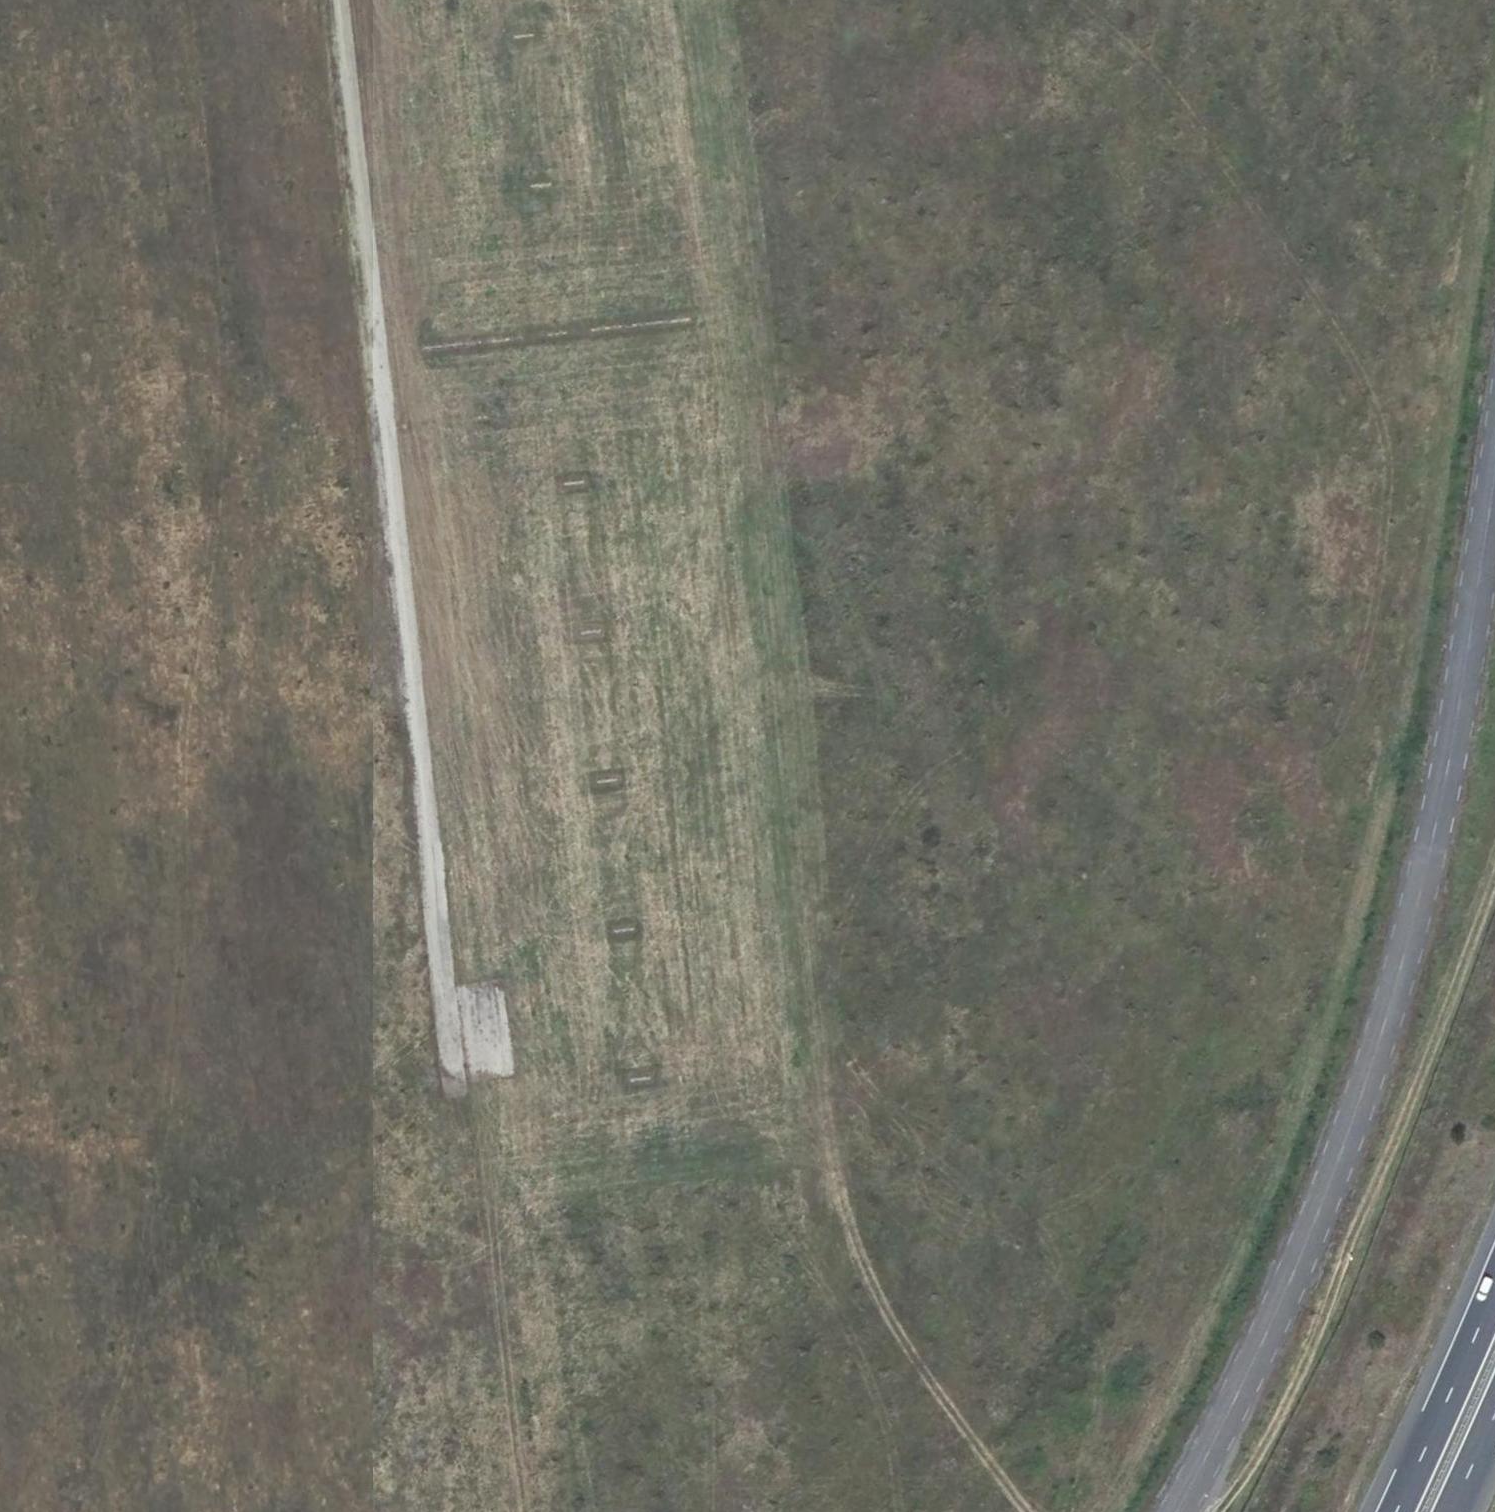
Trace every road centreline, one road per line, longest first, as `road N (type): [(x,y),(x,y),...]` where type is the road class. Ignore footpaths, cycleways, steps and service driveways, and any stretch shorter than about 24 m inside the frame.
road 1 (motorway): [(1494,1289),(1395,1511)]

